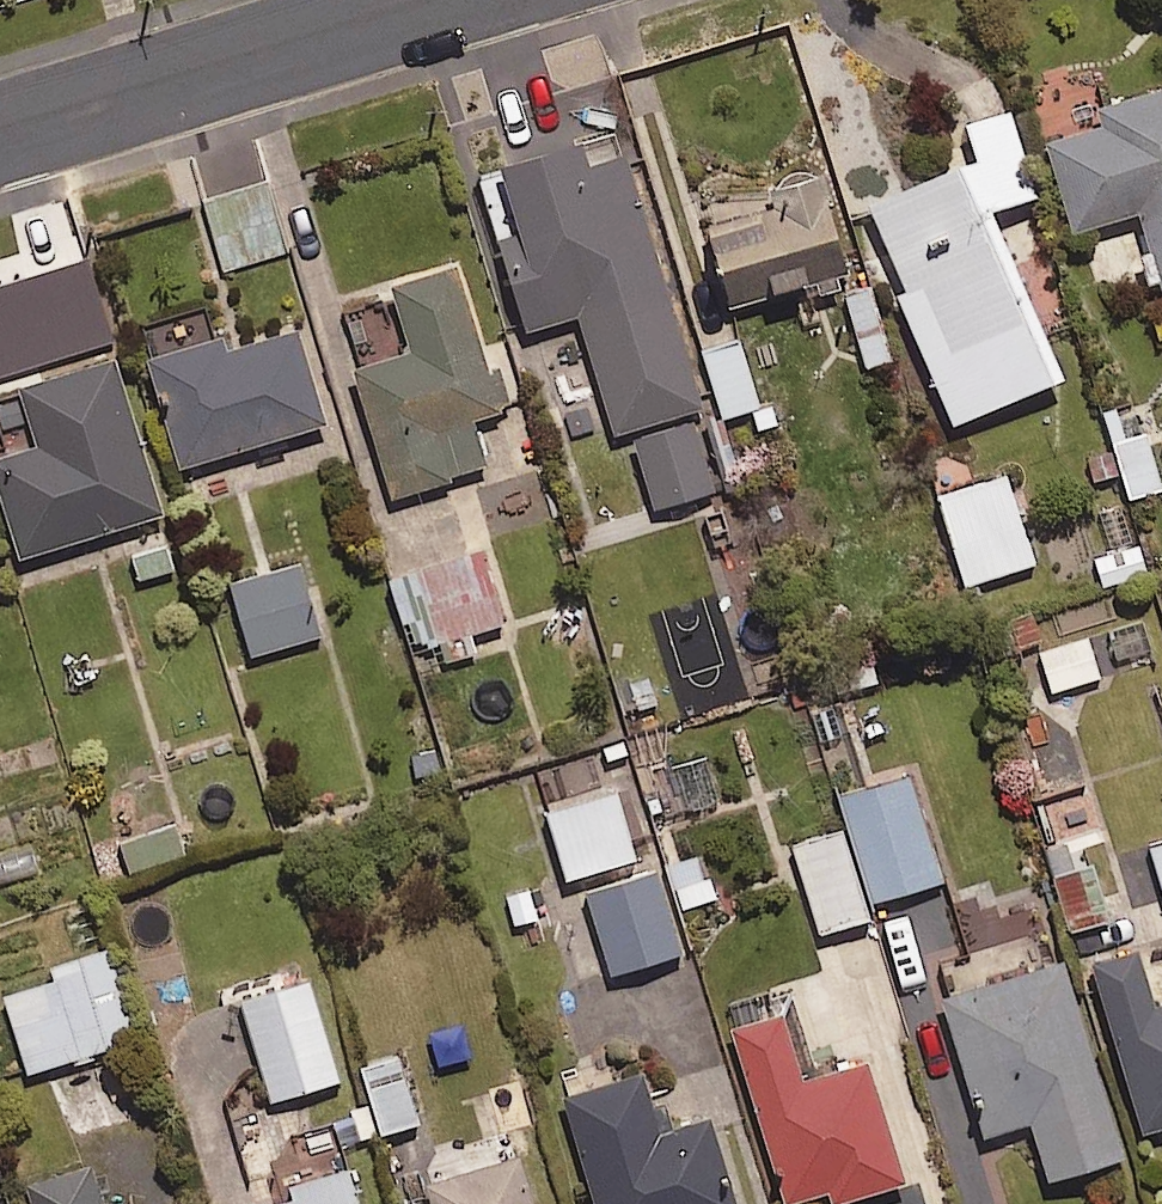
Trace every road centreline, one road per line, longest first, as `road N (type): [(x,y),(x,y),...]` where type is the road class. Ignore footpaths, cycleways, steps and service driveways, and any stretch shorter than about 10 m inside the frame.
road 1 (residential): [(450,0),(0,136)]

